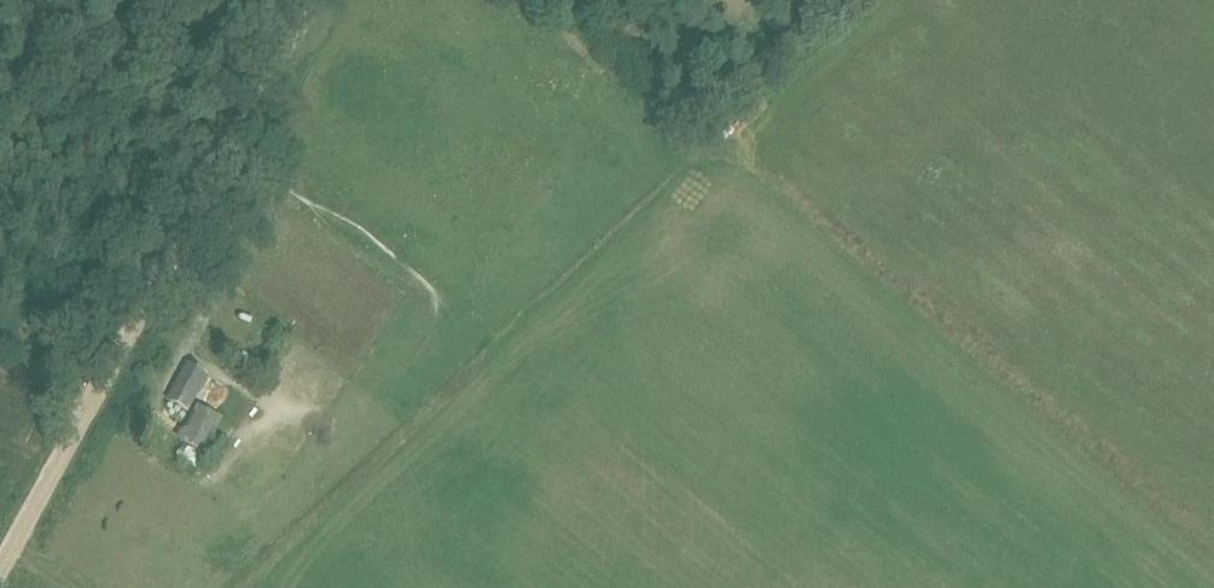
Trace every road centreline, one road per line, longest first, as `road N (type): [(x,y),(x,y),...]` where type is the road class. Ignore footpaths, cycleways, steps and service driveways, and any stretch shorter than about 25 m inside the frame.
road 1 (track): [(314,0),(0,571)]

